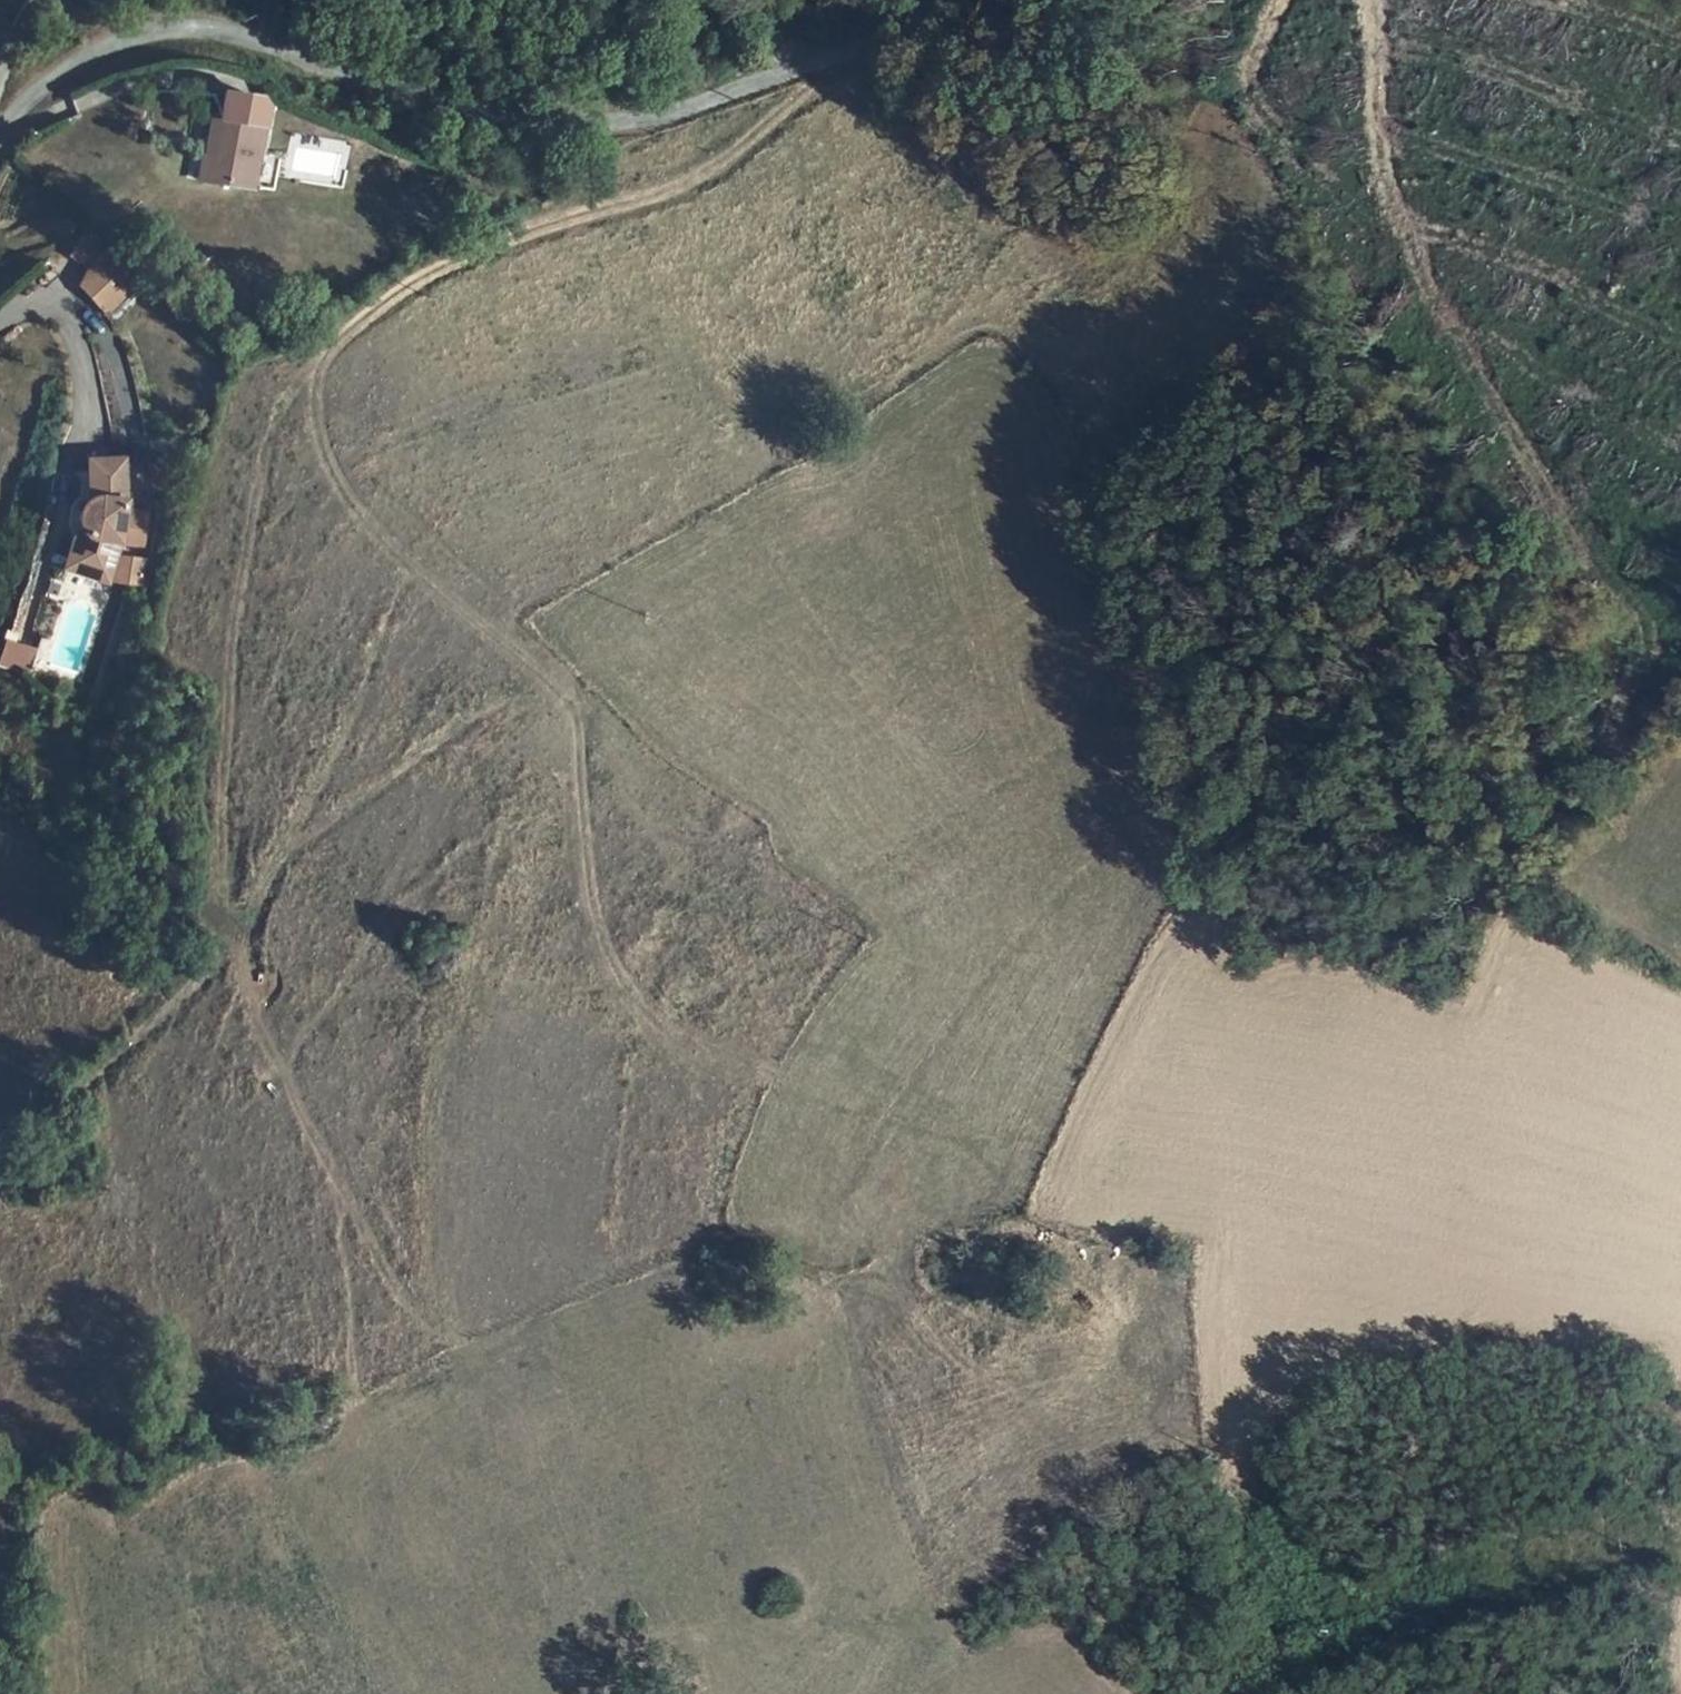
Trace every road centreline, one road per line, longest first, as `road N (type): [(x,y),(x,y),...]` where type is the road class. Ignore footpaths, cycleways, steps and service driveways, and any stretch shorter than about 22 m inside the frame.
road 1 (unclassified): [(0,129),(76,64),(123,39),(203,30),(514,122),(657,119),(844,51),(920,0)]

